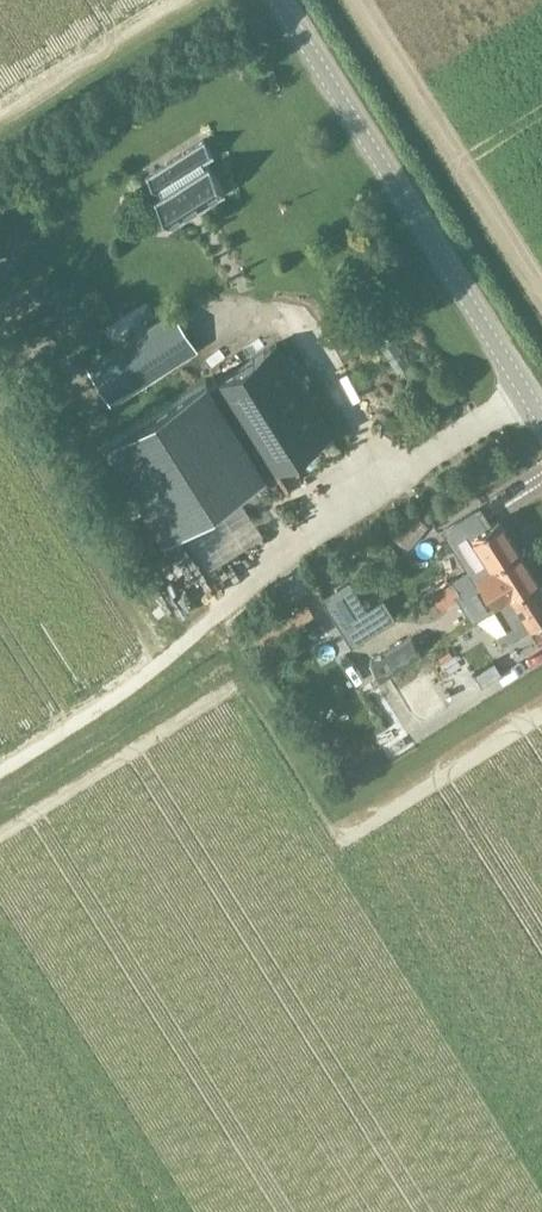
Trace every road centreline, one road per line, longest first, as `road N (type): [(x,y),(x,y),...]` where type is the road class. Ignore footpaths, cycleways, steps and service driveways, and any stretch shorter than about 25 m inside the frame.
road 1 (unclassified): [(541,420),(277,0)]

